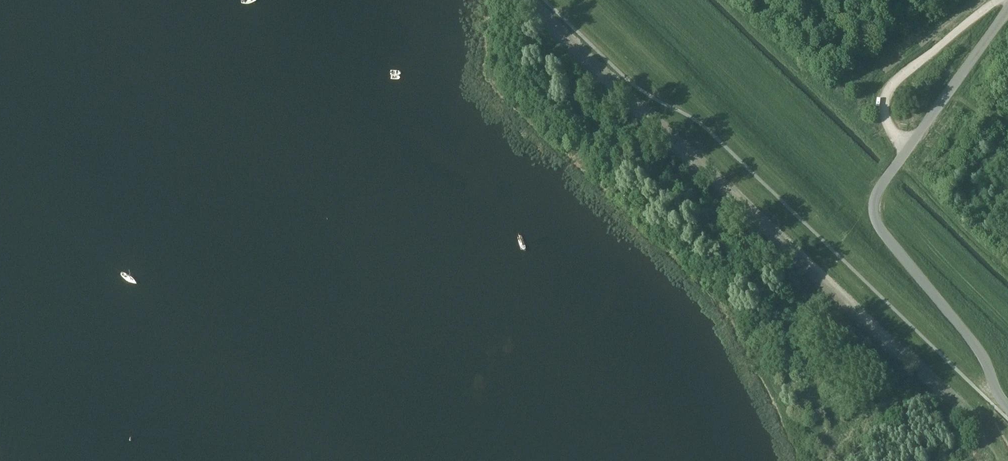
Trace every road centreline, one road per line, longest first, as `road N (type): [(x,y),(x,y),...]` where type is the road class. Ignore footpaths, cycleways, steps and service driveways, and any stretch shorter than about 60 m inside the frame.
road 1 (unclassified): [(1007,407),(980,351),(879,226),(874,209),(879,189),(1007,11)]
road 2 (track): [(997,0),(888,91),(885,120),(910,146)]

